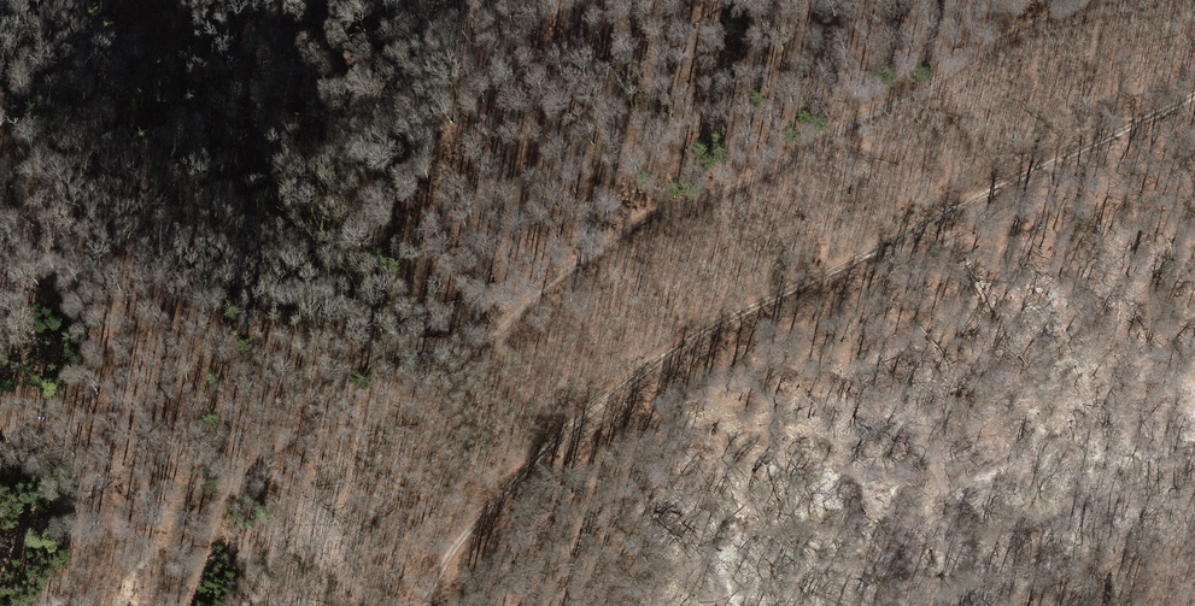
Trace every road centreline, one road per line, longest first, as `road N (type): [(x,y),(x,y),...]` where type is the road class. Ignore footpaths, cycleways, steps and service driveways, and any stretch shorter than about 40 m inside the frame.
road 1 (track): [(279,455),(383,359),(477,344),(507,329),(566,275),(657,219),(793,167),(1026,31),(1124,0)]
road 2 (track): [(1194,98),(701,333),(509,492),(451,553),(421,605)]
road 3 (track): [(624,0),(542,76),(552,84),(748,0)]

